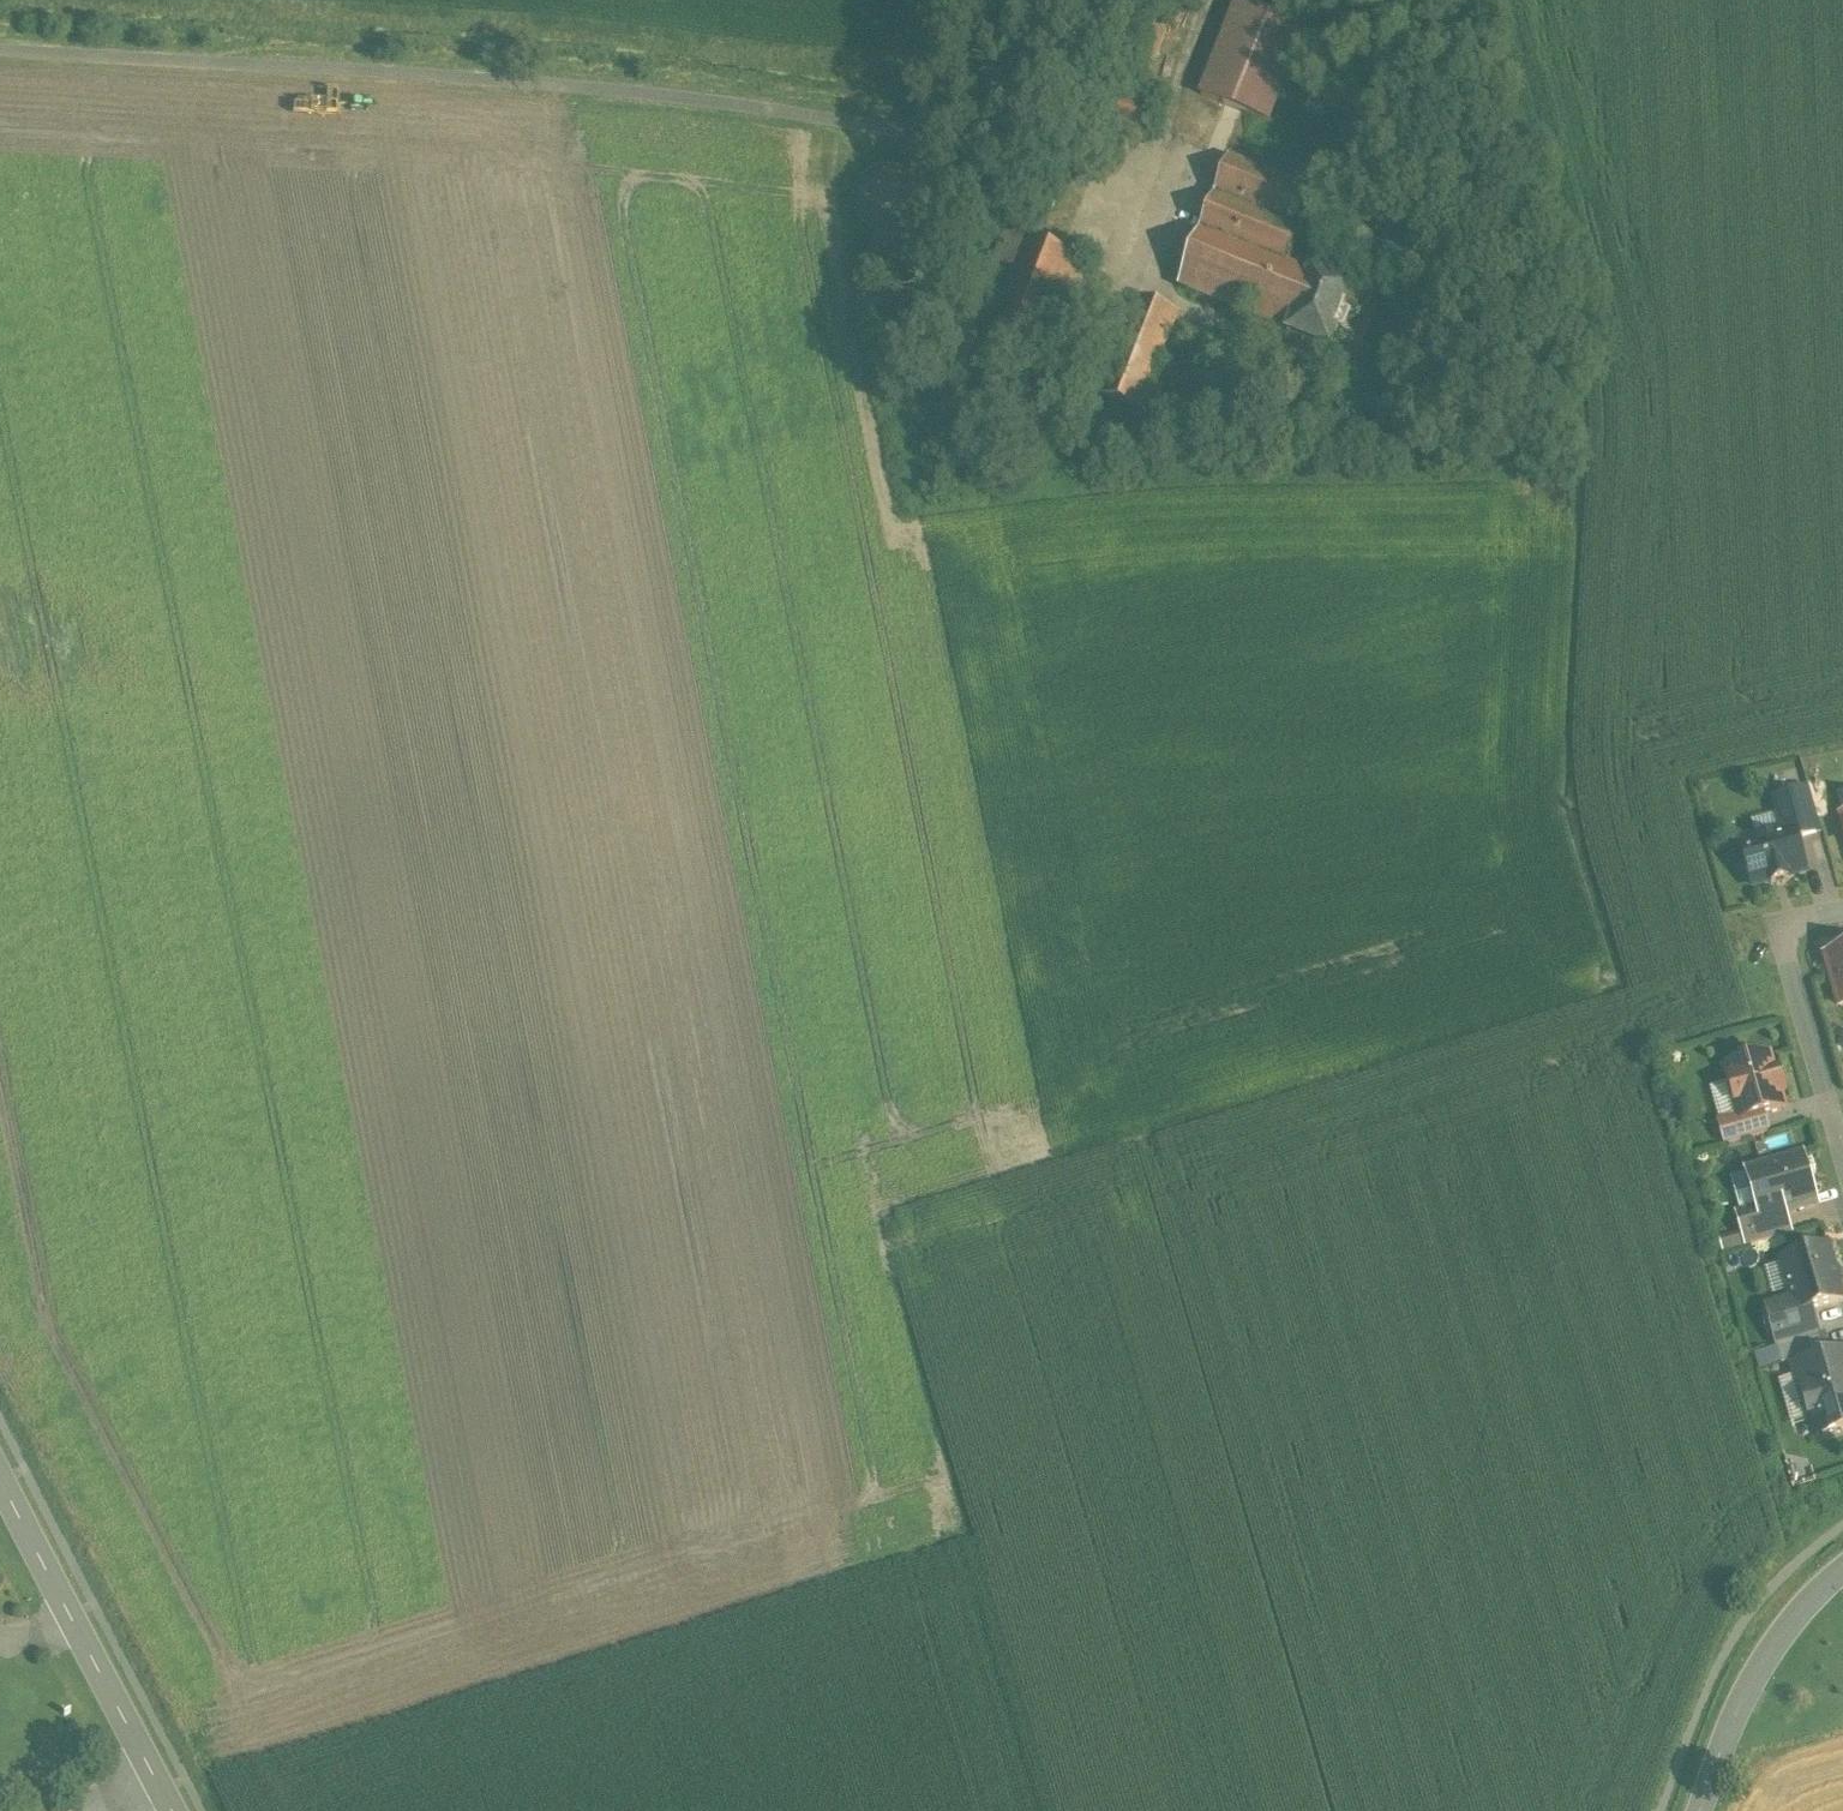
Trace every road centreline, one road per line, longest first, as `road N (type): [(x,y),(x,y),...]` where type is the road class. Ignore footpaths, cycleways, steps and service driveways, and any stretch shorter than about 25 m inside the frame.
road 1 (secondary): [(0,1478),(171,1810)]
road 2 (residential): [(1842,913),(1802,922),(1786,934),(1785,957),(1842,1158)]
road 3 (tertiary): [(1700,1810),(1723,1746),(1779,1637),(1842,1571)]

